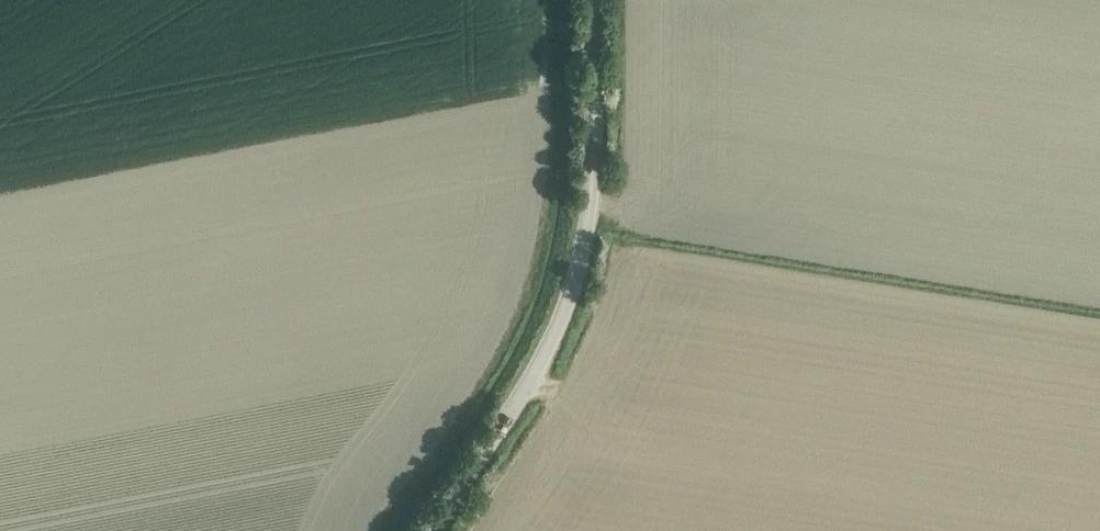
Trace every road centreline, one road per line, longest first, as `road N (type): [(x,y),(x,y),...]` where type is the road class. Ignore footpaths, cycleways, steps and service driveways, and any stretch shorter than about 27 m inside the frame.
road 1 (unclassified): [(432,530),(520,396),(571,287),(593,162),(592,0)]

